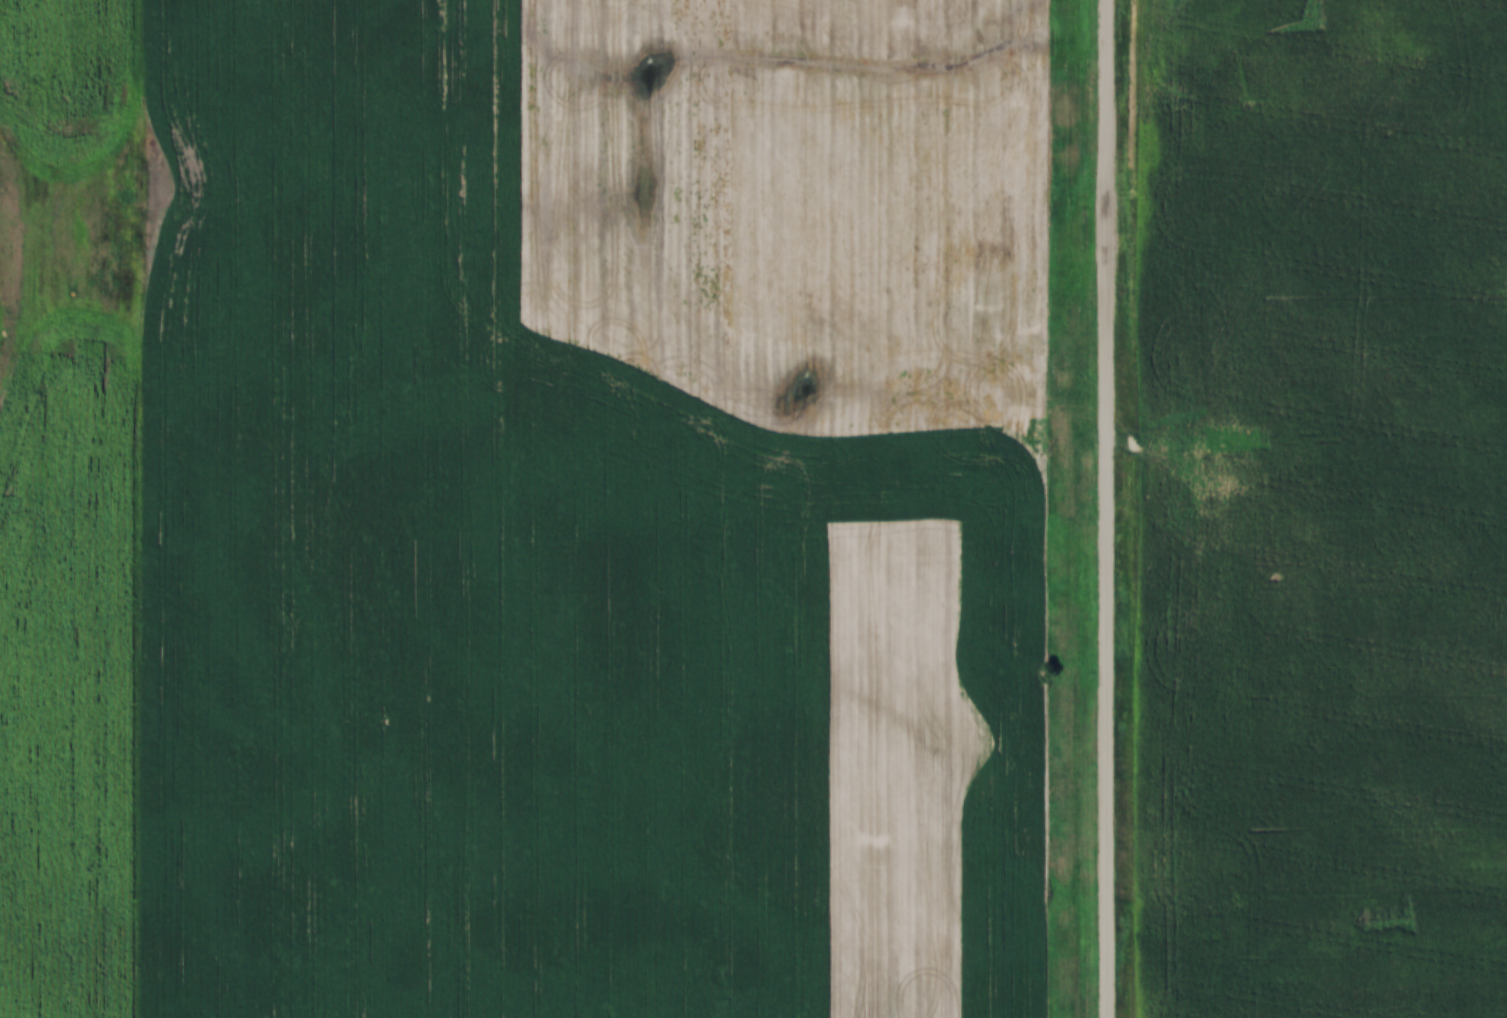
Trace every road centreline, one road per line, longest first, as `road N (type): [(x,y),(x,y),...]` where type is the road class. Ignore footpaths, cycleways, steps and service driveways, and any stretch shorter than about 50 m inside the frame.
road 1 (residential): [(1112,0),(1113,1017)]

